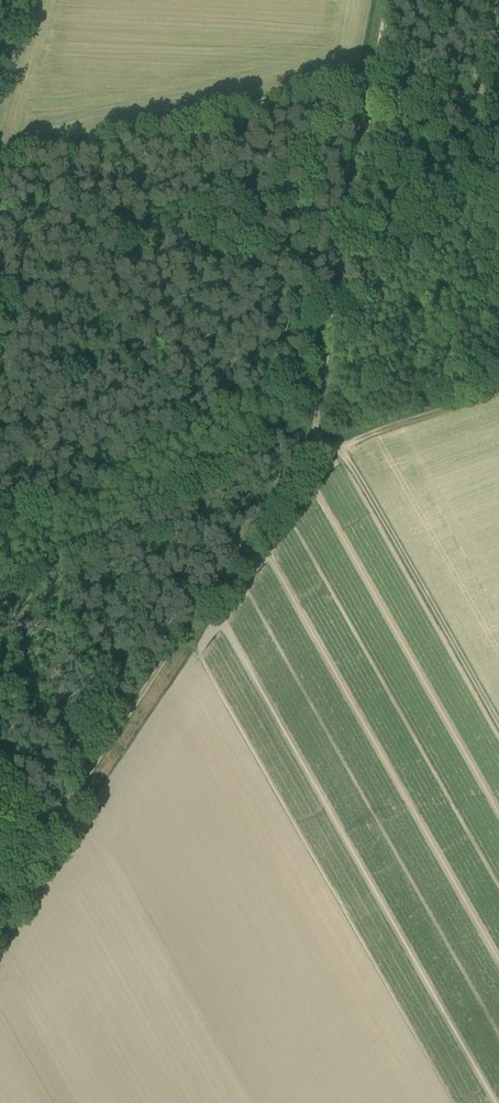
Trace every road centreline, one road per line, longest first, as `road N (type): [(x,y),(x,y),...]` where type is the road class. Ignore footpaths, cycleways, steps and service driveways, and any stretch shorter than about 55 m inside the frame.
road 1 (track): [(0,908),(313,446)]
road 2 (track): [(313,446),(391,0)]
road 3 (track): [(498,726),(339,444),(313,446)]
road 4 (track): [(498,392),(339,444)]

